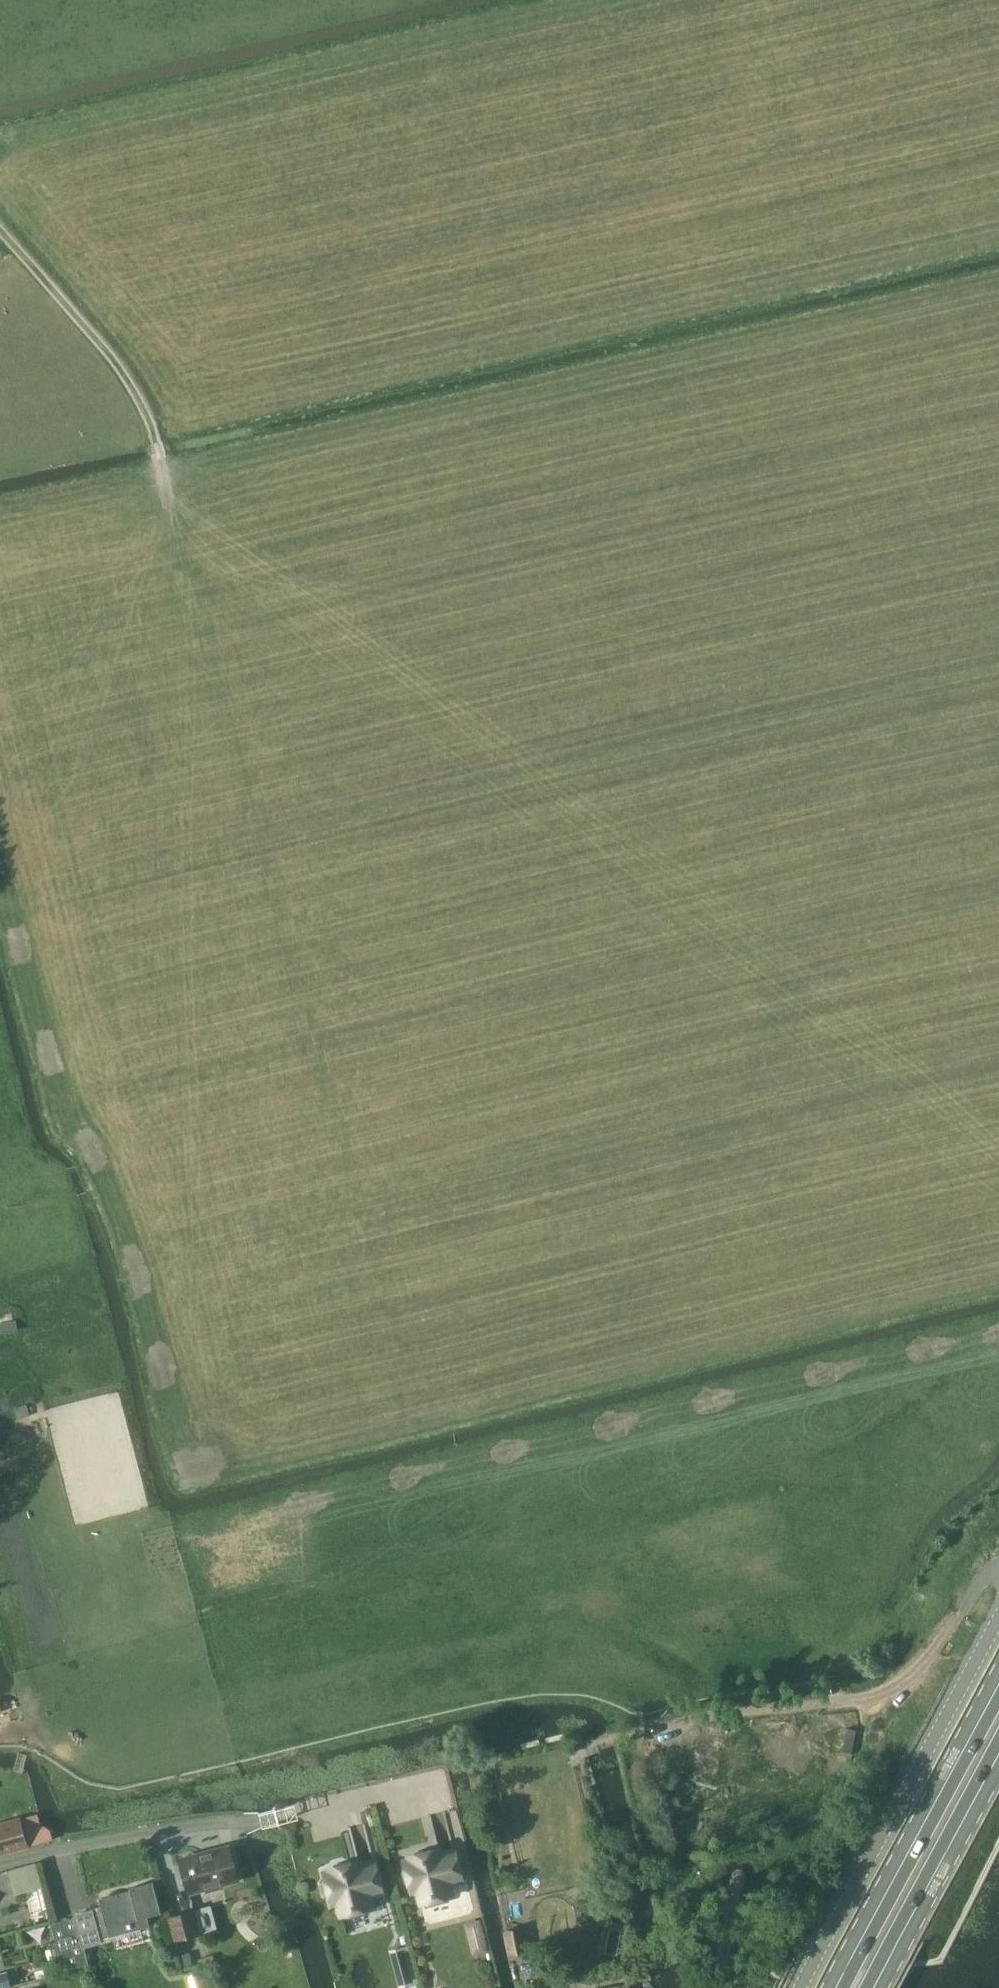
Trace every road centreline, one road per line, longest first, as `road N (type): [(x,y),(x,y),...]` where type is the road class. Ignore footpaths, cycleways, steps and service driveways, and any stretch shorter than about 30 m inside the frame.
road 1 (unclassified): [(800,1987),(998,1619)]
road 2 (primary): [(998,1685),(836,1987)]
road 3 (track): [(158,460),(147,407),(119,361),(0,230)]
road 4 (primary): [(874,1987),(998,1755)]
road 5 (residential): [(0,1864),(171,1827),(241,1822)]

